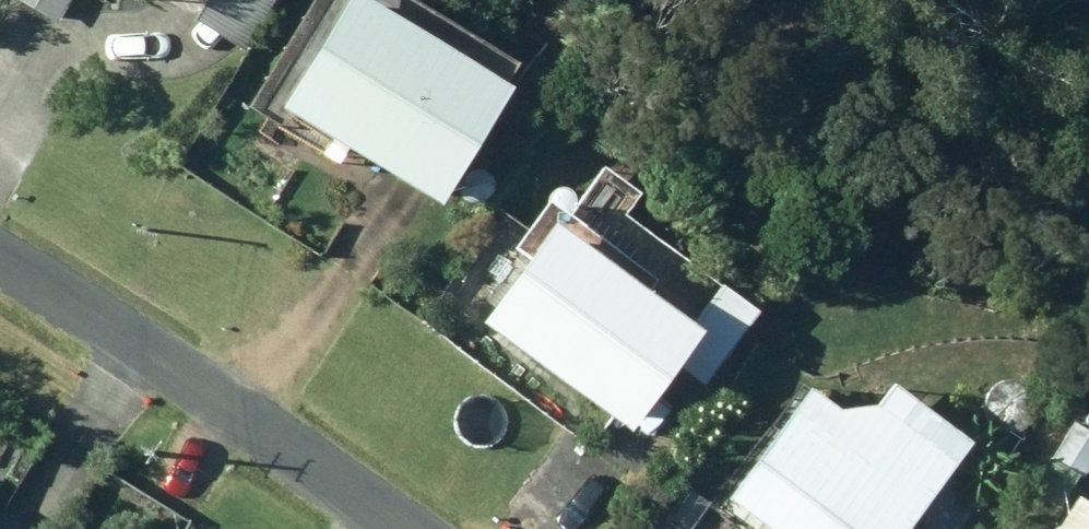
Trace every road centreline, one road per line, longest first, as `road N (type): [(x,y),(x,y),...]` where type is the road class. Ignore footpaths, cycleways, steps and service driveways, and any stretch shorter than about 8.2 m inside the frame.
road 1 (residential): [(0,257),(414,528)]

